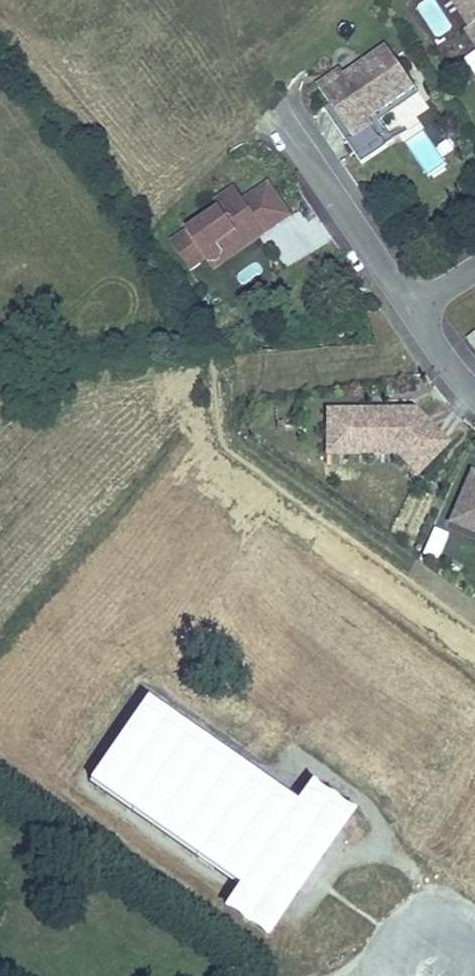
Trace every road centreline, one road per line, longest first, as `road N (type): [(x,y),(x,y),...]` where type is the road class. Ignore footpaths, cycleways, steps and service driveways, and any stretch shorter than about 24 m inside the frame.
road 1 (residential): [(411,311),(300,153)]

